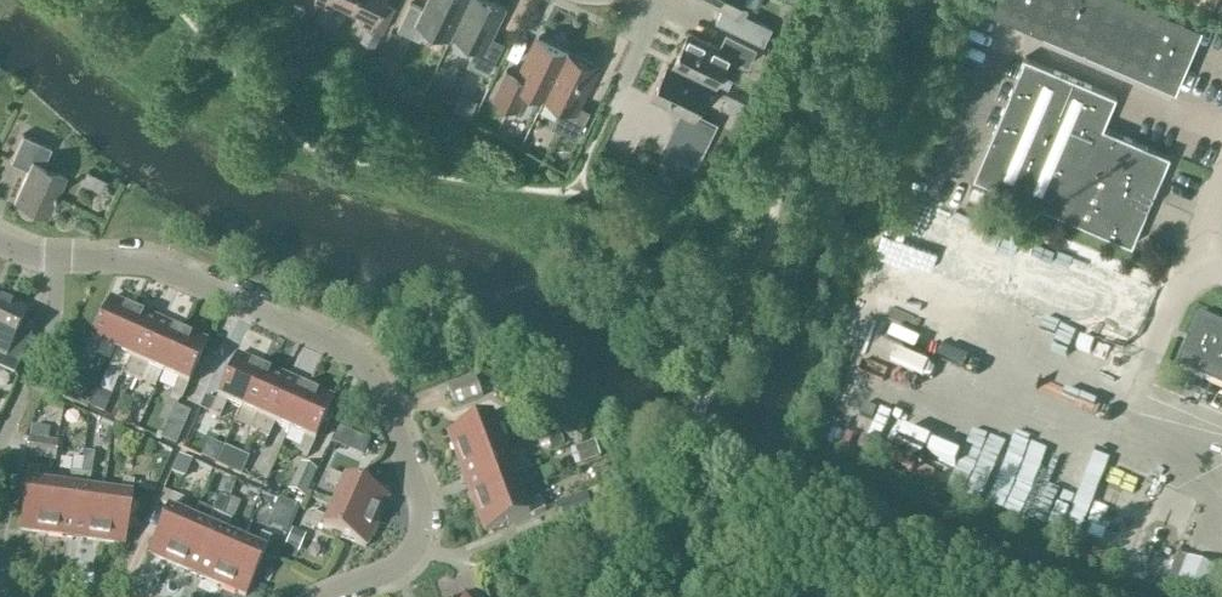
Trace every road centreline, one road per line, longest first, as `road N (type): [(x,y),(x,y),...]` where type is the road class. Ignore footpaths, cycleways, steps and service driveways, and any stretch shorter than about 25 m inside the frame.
road 1 (residential): [(316,596),(391,570),(416,549),(419,535),(419,501),(365,364),(164,269),(57,260)]
road 2 (residential): [(0,436),(54,315),(57,260)]
road 3 (residential): [(0,572),(117,584),(145,596)]

